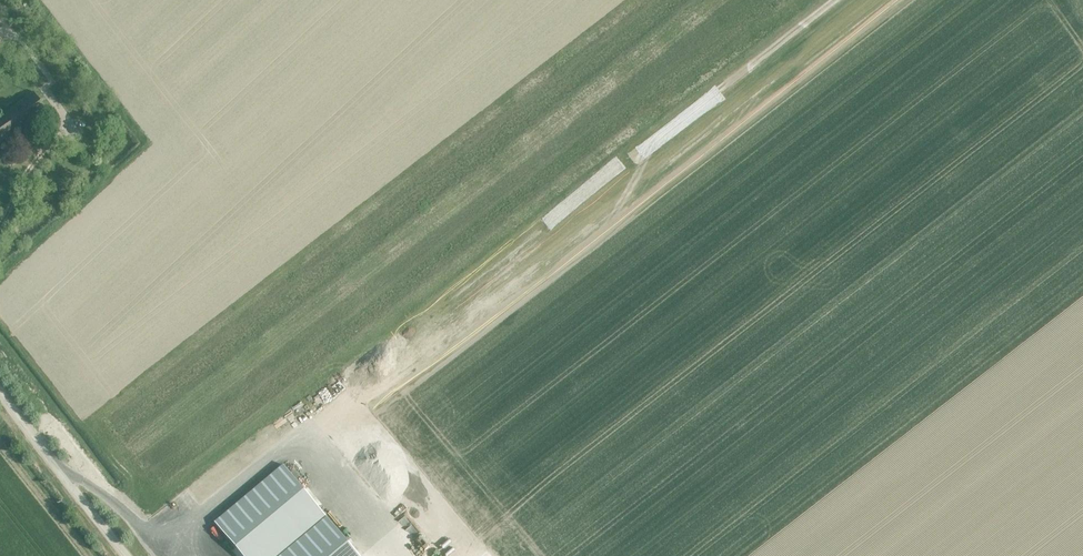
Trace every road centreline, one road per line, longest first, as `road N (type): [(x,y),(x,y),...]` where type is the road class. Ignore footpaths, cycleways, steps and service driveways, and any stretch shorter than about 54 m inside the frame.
road 1 (unclassified): [(127,555),(0,391)]

